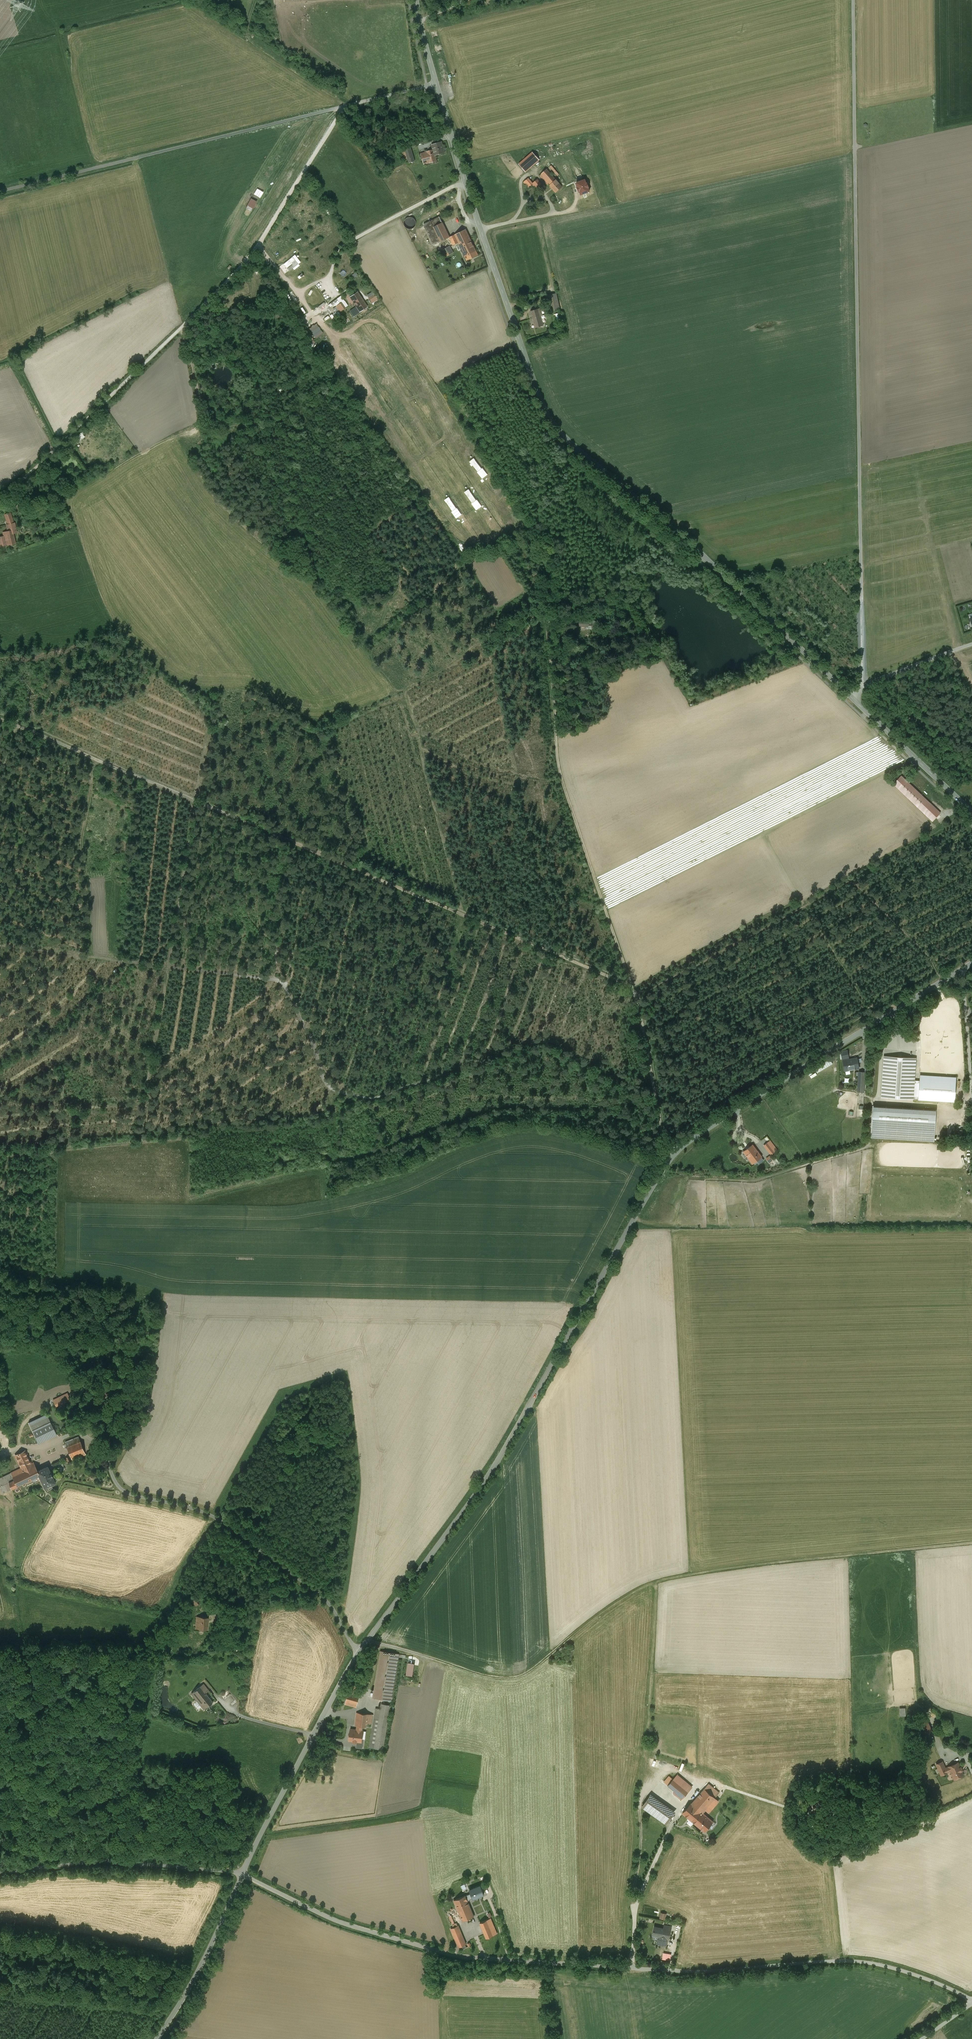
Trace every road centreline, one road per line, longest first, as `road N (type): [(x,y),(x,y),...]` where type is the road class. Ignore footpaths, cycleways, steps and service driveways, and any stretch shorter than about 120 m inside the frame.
road 1 (unclassified): [(963,970),(671,1158),(508,1442),(358,1653),(242,1875)]
road 2 (track): [(0,945),(281,982),(336,1090),(375,1098),(548,1042),(657,1100),(501,1104),(344,1159),(334,1147),(333,1108)]
road 3 (track): [(0,719),(627,984),(643,1016),(663,1132),(678,1150)]
road 4 (tertiary): [(852,697),(549,418),(437,85)]
road 5 (unclassified): [(971,2000),(858,1961),(690,1971),(458,1955),(337,1921),(242,1875)]
road 6 (unclassified): [(852,697),(862,686),(855,0)]
road 7 (track): [(333,1108),(139,1124),(210,724)]
road 8 (track): [(633,989),(558,754),(550,592),(537,519),(542,486),(577,449)]
road 9 (track): [(345,105),(245,263),(0,495)]
road 10 (unclassified): [(437,85),(0,191)]
road 11 (unclassified): [(0,1872),(93,1860),(242,1875)]
road 12 (track): [(541,537),(463,566),(366,654)]
road 13 (track): [(89,956),(82,839),(99,761)]
road 14 (track): [(394,694),(550,592)]
road 15 (unclassified): [(242,1875),(157,2038)]
road 16 (tertiary): [(971,812),(852,697)]
road 17 (track): [(345,105),(248,39),(256,0)]
road 18 (track): [(92,1438),(106,1395),(134,1363),(137,1295)]
road 19 (track): [(106,1395),(51,1338),(3,1324)]
road 20 (track): [(546,0),(422,31)]

